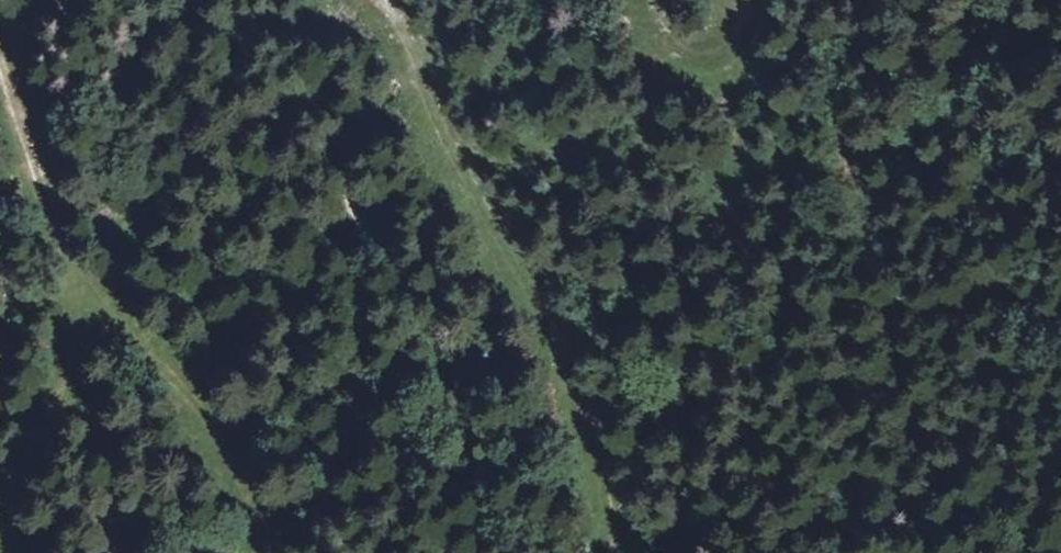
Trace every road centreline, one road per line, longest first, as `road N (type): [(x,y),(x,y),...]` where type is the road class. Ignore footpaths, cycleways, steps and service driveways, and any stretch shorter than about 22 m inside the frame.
road 1 (track): [(621,552),(619,524),(401,0)]
road 2 (track): [(257,552),(249,496),(105,314)]
road 3 (track): [(105,314),(0,53)]
road 4 (track): [(105,314),(54,390),(8,481),(25,552)]
road 5 (track): [(667,0),(684,46),(717,70),(742,51),(746,0)]

